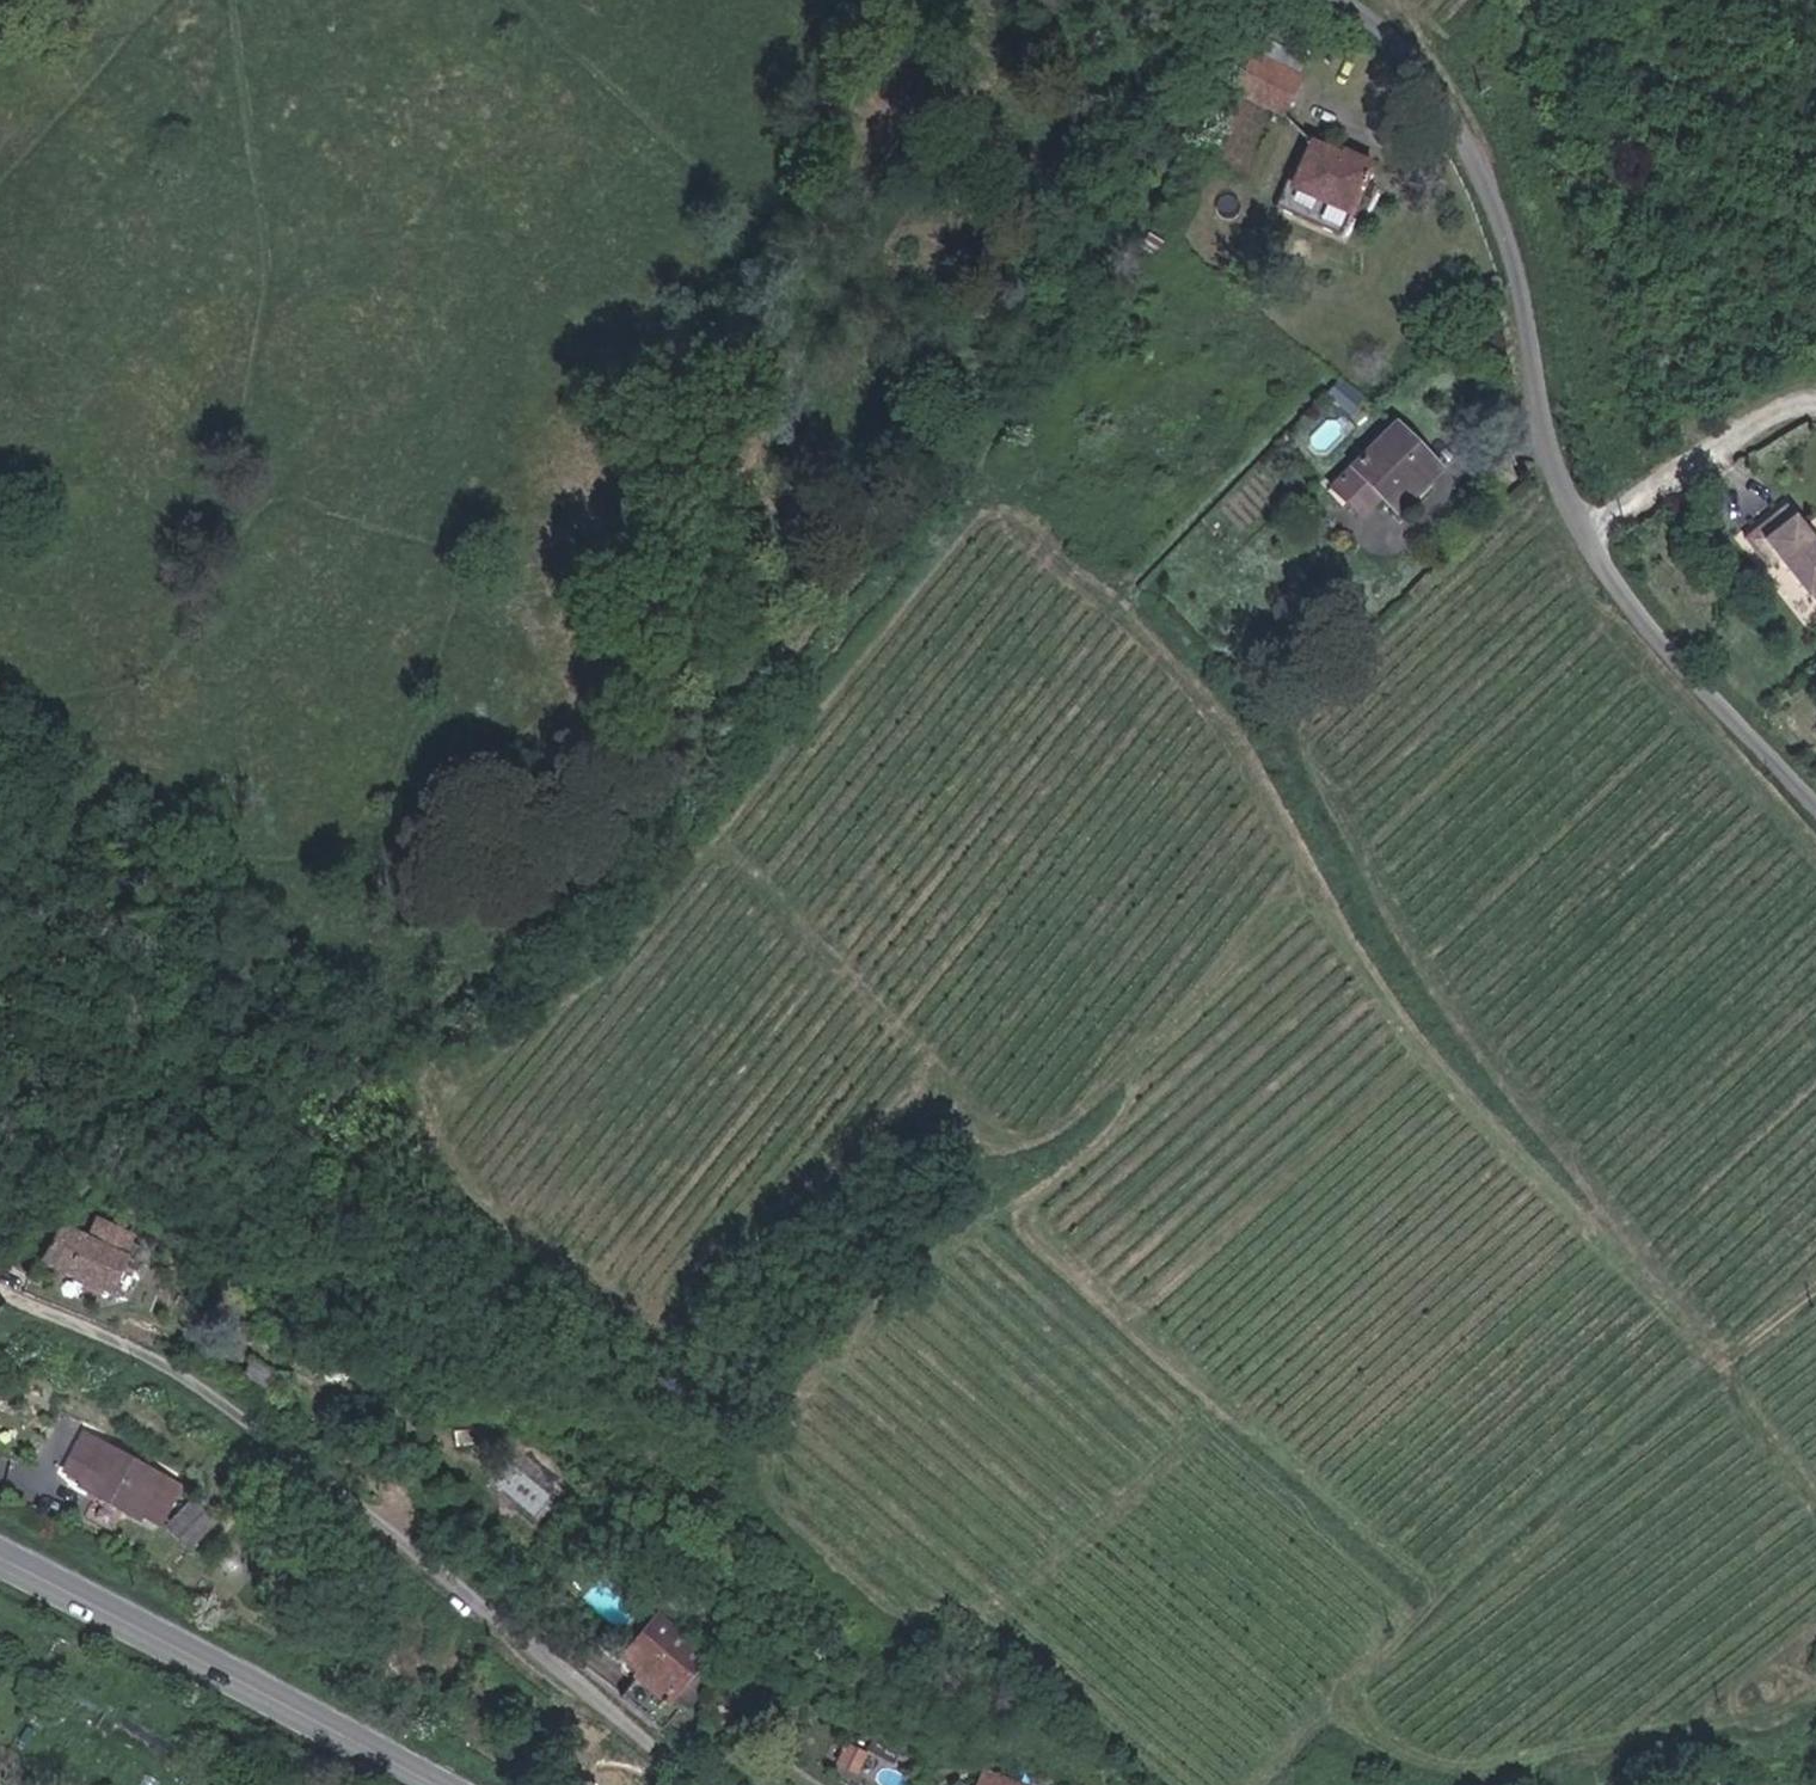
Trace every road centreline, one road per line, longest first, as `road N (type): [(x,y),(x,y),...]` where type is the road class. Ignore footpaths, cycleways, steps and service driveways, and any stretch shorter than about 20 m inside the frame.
road 1 (unclassified): [(1815,796),(1719,699),(1592,530),(1536,395),(1524,279),(1495,186),(1428,60),(1352,0)]
road 2 (residential): [(0,1288),(225,1399),(719,1784)]
road 3 (primary): [(0,1577),(417,1784)]

